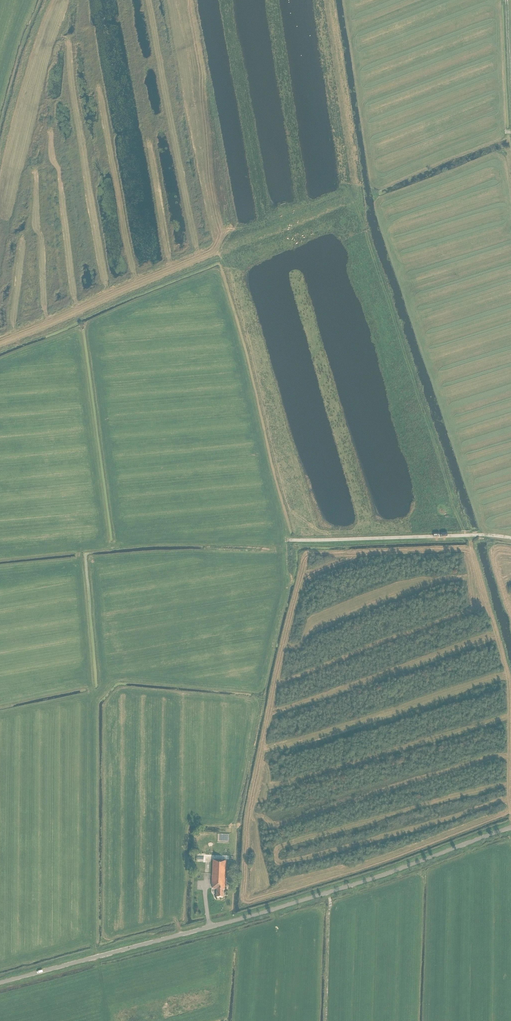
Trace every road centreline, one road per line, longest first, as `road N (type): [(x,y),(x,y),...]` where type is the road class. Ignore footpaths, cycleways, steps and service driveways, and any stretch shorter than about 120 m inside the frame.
road 1 (tertiary): [(0,983),(286,905),(510,827)]
road 2 (track): [(510,805),(510,686),(469,536)]
road 3 (track): [(82,587),(86,547),(289,540)]

